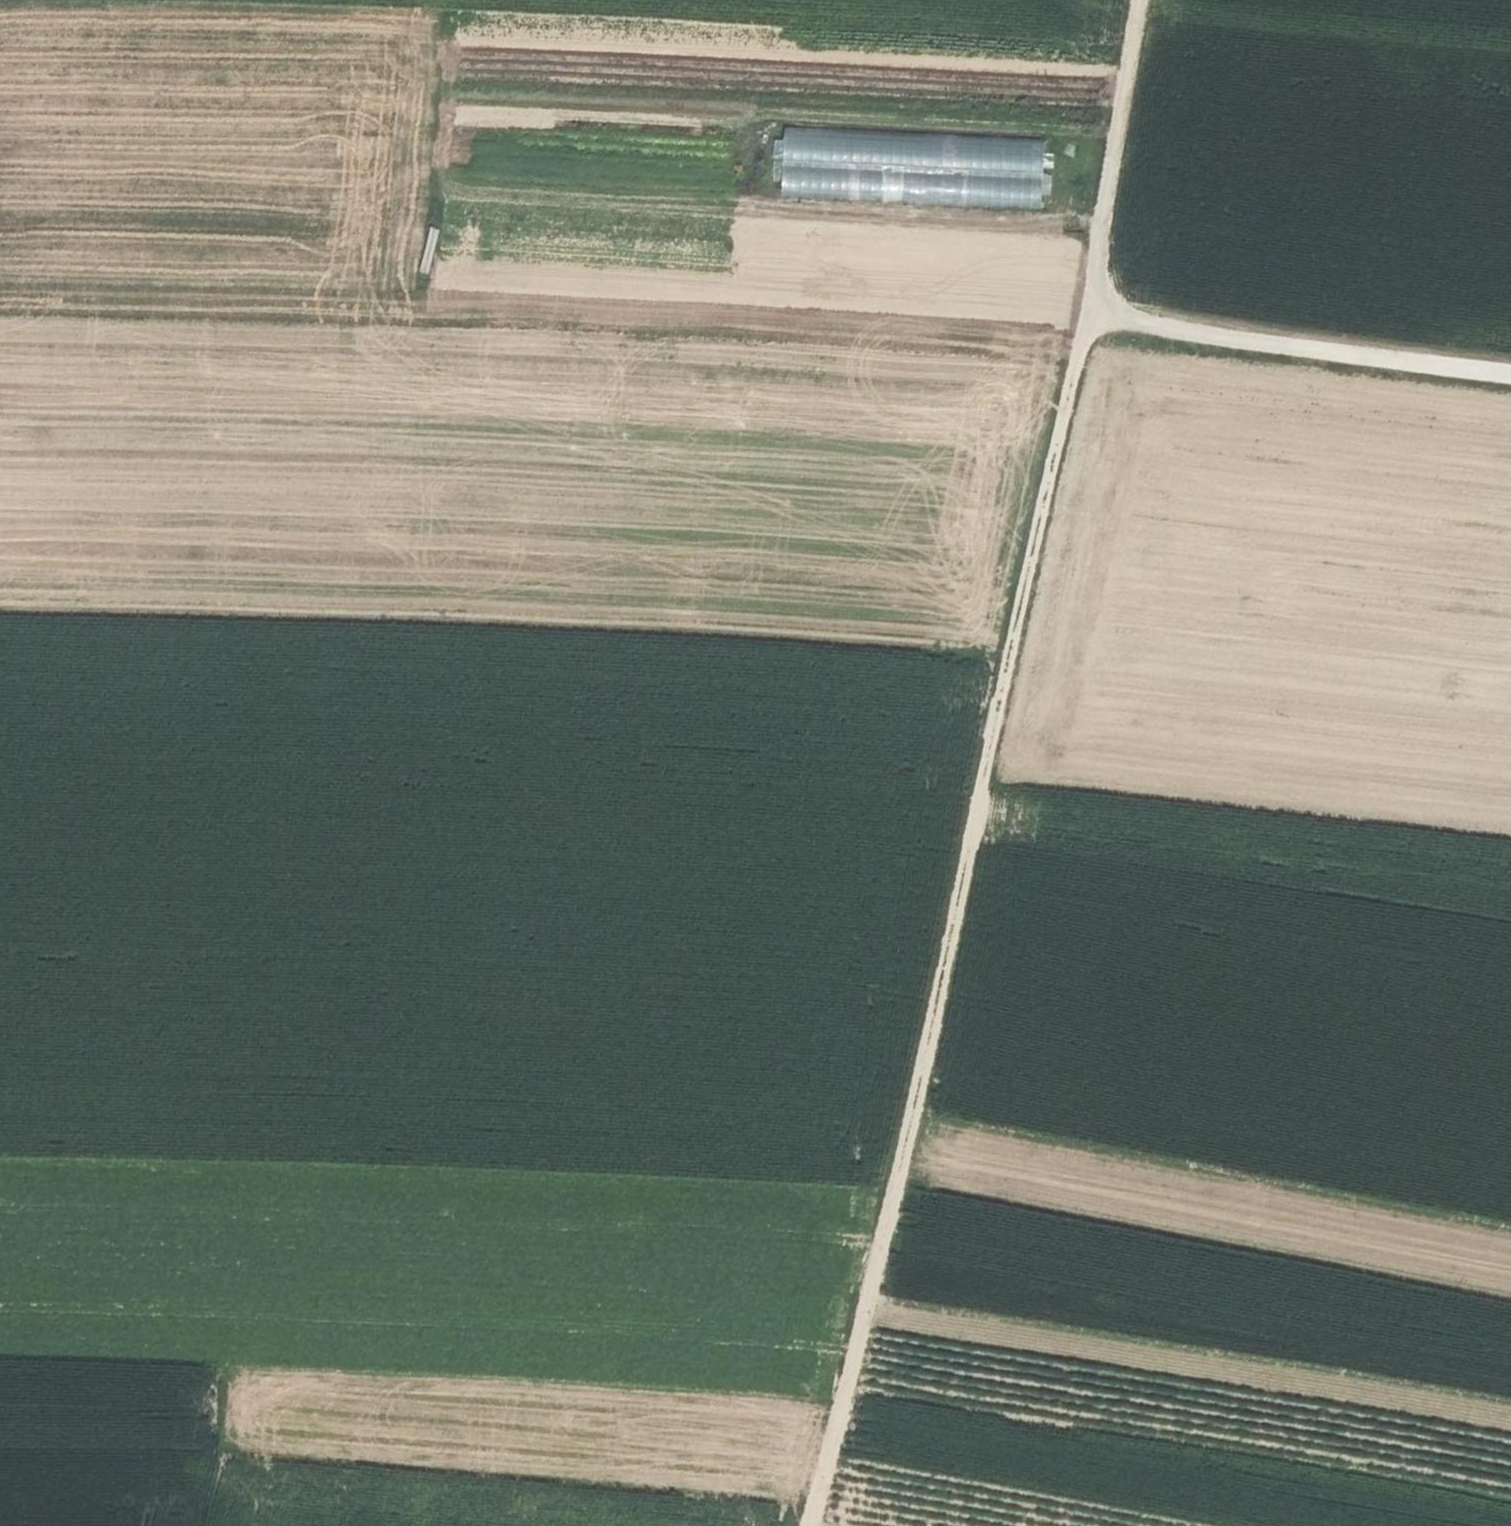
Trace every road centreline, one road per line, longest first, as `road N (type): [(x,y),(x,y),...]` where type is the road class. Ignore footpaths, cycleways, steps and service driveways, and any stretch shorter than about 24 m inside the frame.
road 1 (track): [(815,1525),(1075,356),(1100,306)]
road 2 (track): [(1510,376),(1169,332),(1100,306)]
road 3 (track): [(1100,306),(1103,217),(1142,0)]

